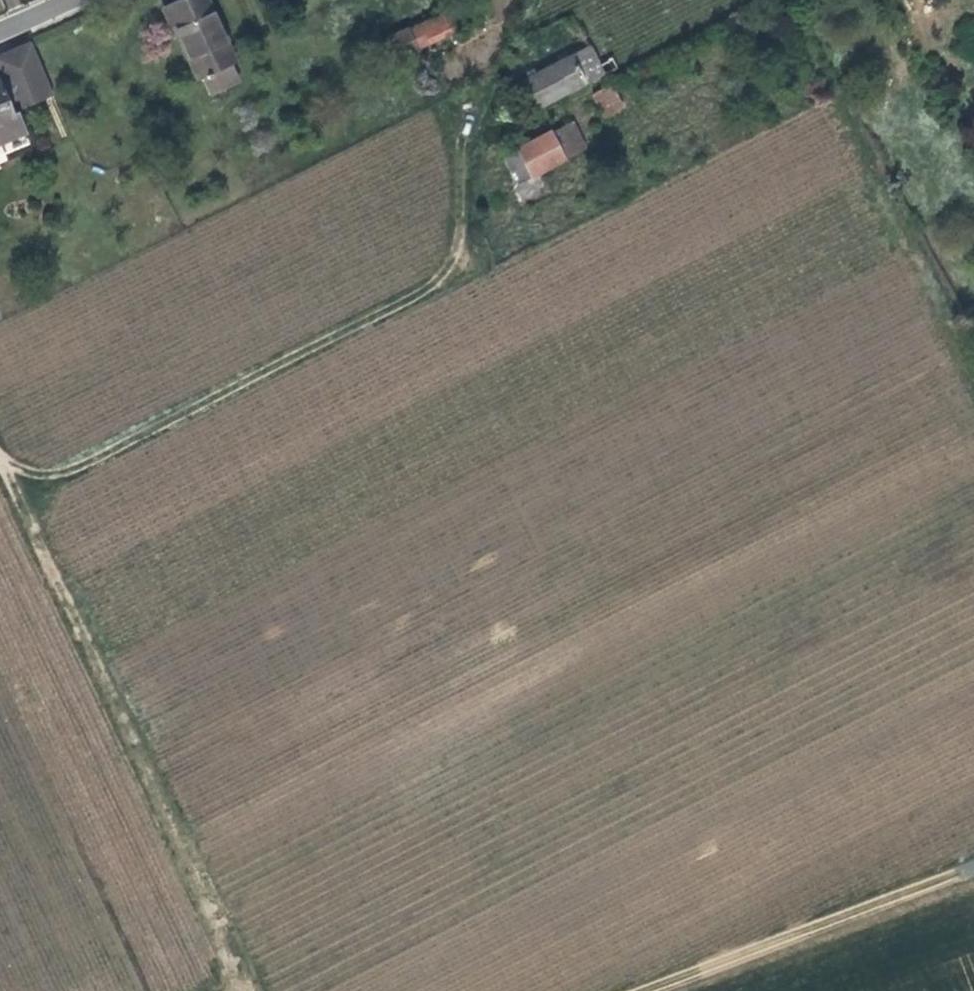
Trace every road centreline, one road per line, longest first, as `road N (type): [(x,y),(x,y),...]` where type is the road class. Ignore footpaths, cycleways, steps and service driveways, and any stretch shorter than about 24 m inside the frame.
road 1 (track): [(533,0),(444,280),(78,470),(42,473),(5,457)]
road 2 (track): [(0,449),(102,655),(246,990)]
road 3 (track): [(973,869),(649,990)]

